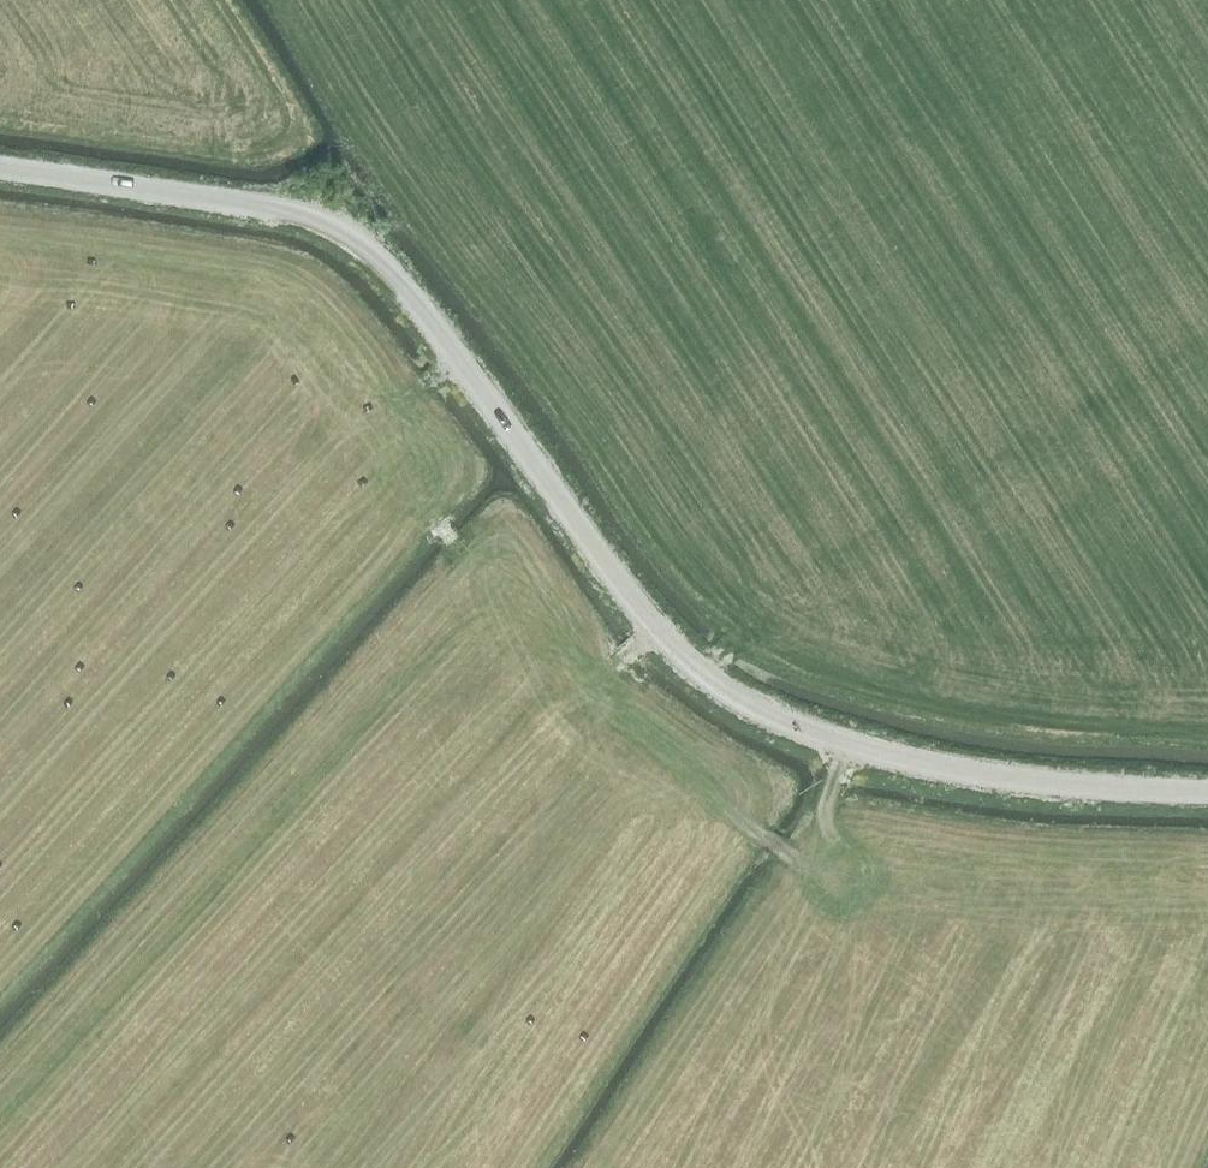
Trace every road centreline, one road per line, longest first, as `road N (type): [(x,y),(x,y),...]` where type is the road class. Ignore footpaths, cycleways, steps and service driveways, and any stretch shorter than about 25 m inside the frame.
road 1 (unclassified): [(1207,802),(993,789),(878,764),(771,725),(674,666),(375,257),(320,223),(262,206),(0,170)]

